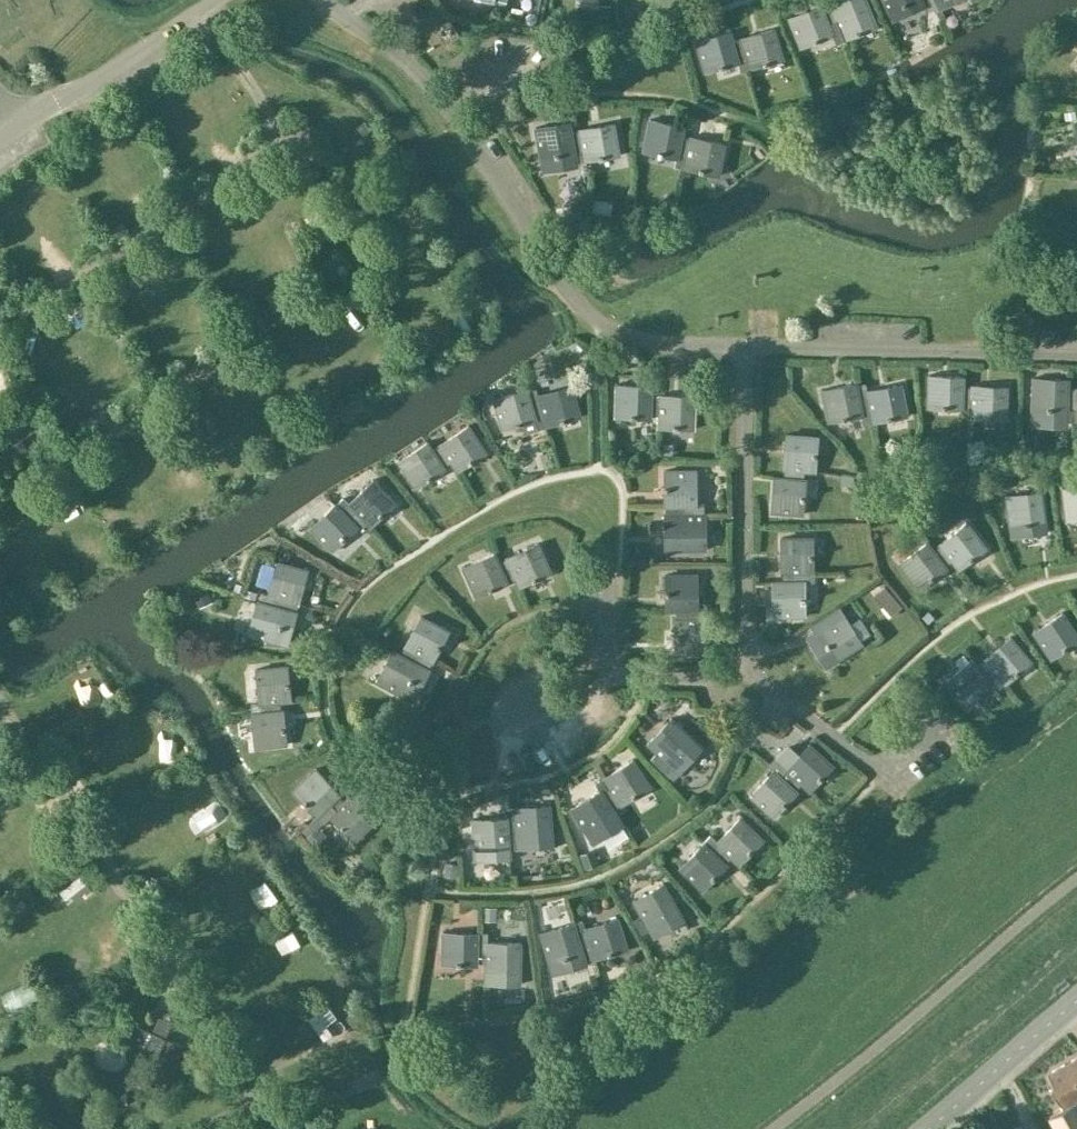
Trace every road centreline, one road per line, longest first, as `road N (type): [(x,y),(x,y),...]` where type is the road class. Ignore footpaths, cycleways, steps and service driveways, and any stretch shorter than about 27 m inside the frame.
road 1 (tertiary): [(927,1128),(1076,1002)]

